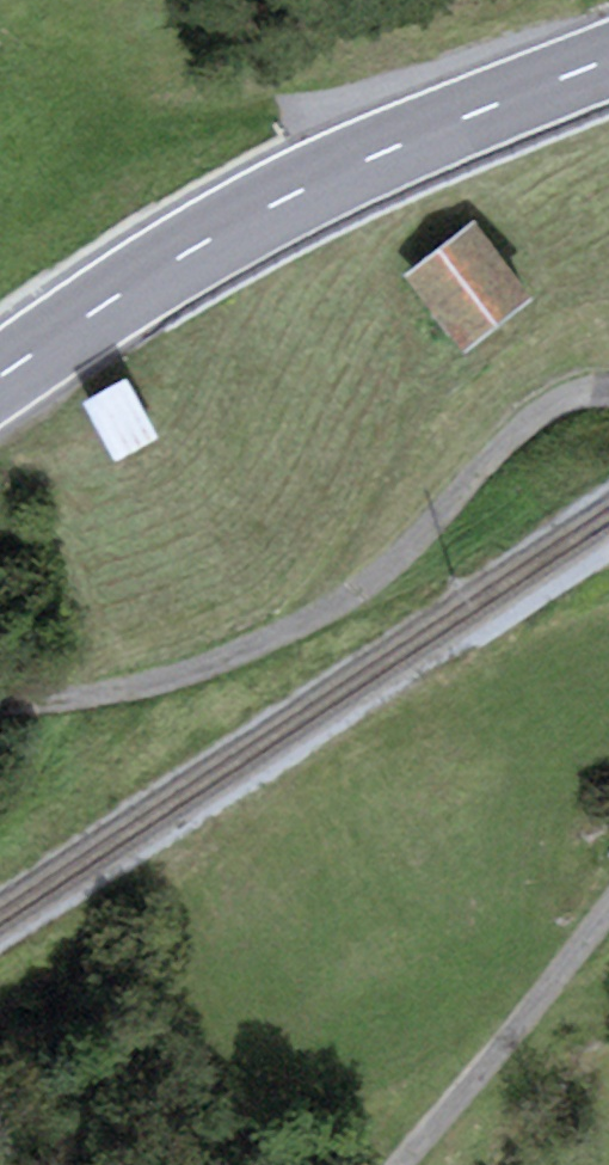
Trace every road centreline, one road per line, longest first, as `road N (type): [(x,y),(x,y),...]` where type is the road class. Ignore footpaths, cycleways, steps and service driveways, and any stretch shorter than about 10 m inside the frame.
road 1 (unclassified): [(0,710),(131,694),(235,659),(322,617),(406,558),(507,441),(558,403),(608,394)]
road 2 (primary): [(608,61),(291,200),(184,257),(0,378)]
road 3 (unclassified): [(608,911),(403,1164)]

